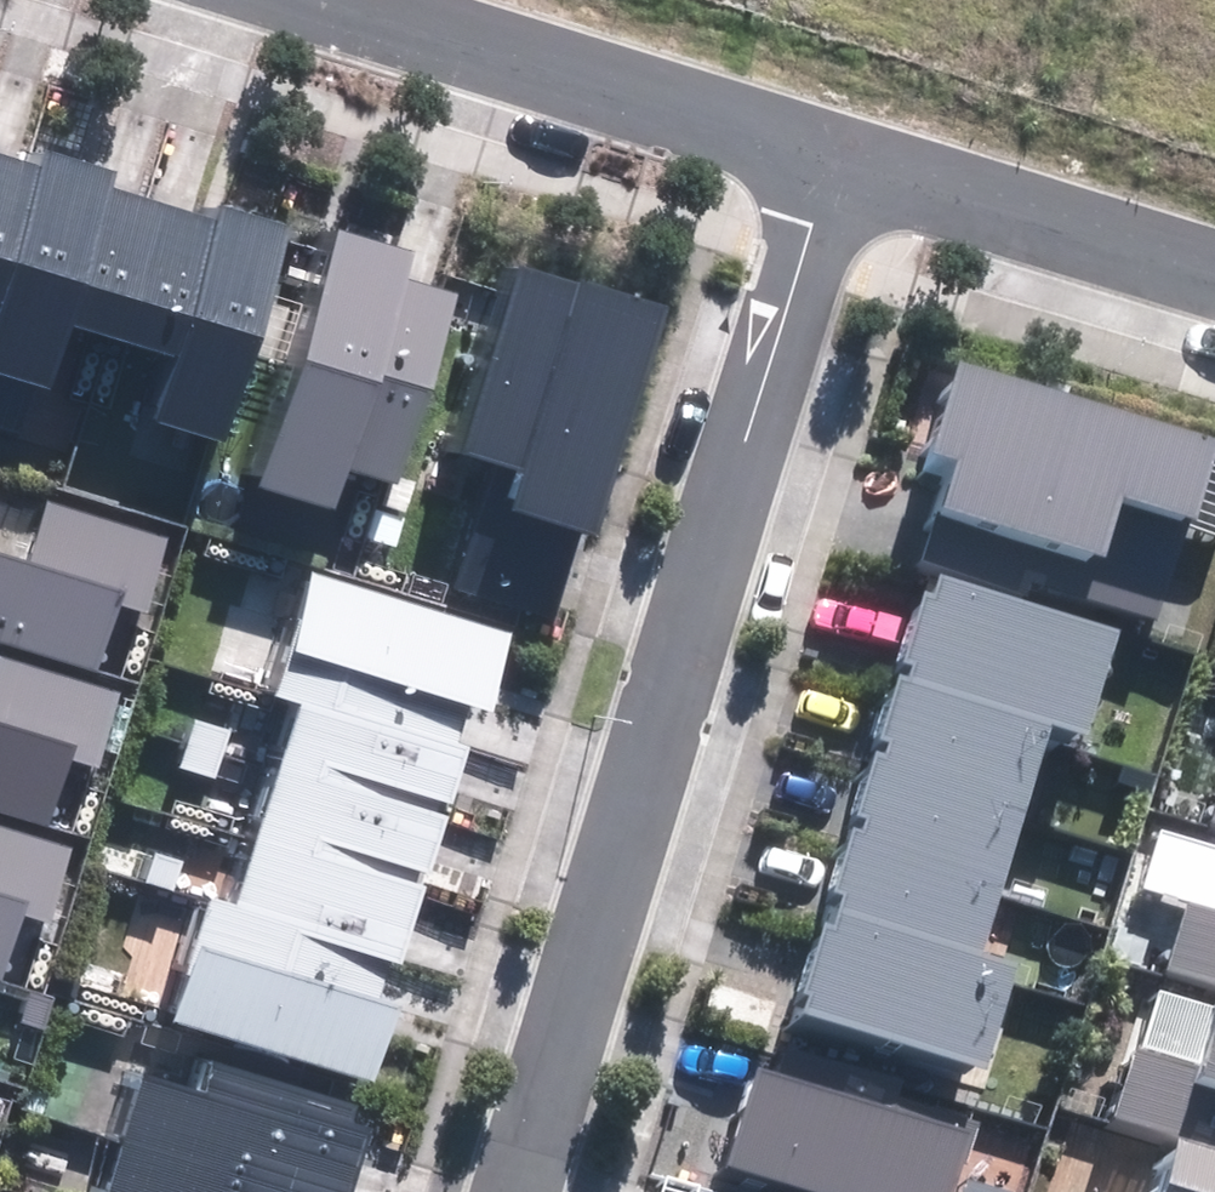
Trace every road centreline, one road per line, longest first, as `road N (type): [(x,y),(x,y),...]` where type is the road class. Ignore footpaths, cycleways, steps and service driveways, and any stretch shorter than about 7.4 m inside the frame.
road 1 (residential): [(831,172),(513,1191)]
road 2 (residential): [(831,172),(278,0)]
road 3 (residential): [(1214,283),(831,172)]

